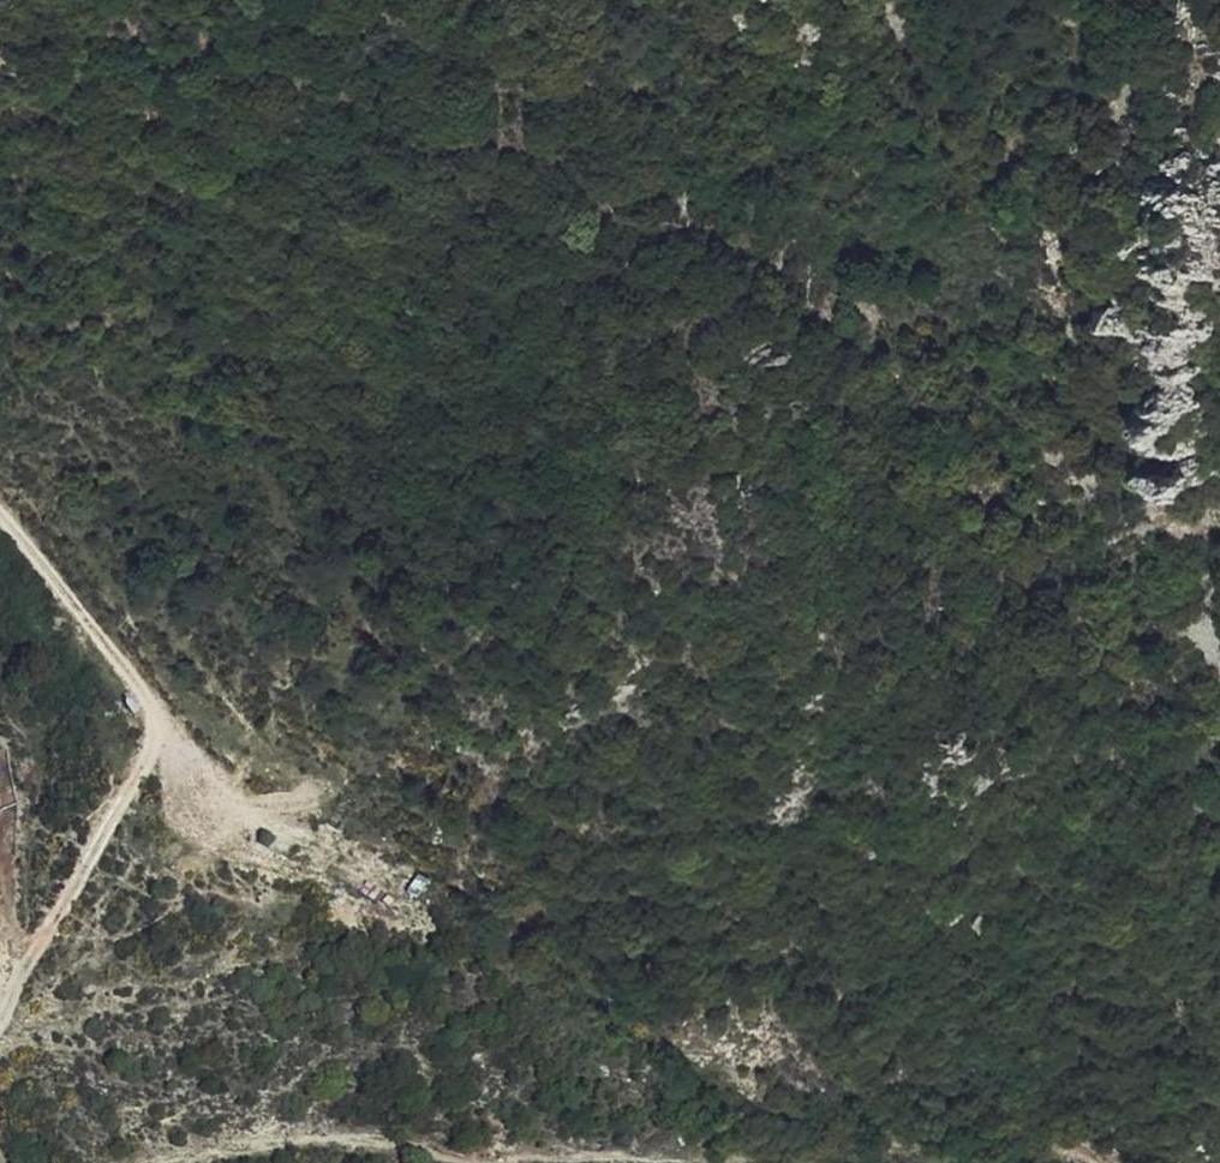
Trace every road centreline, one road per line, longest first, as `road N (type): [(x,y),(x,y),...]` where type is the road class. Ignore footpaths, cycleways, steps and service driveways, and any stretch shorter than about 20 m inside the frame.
road 1 (track): [(0,1020),(141,772),(149,720),(135,679),(0,513)]

